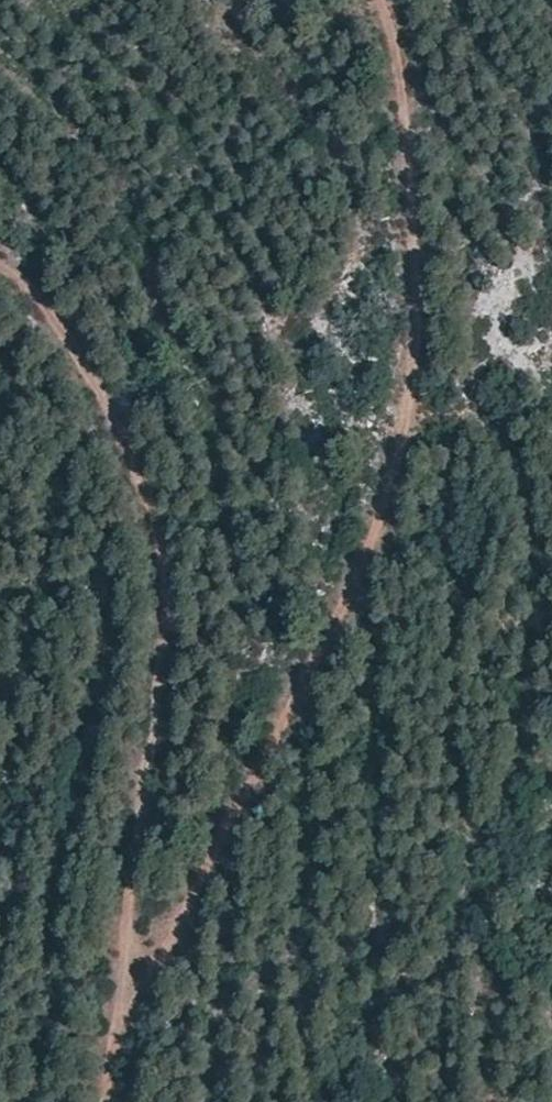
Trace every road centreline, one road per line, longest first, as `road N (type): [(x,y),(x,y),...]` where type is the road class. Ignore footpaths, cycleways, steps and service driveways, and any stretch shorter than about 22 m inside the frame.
road 1 (track): [(110,1020),(310,668),(403,448),(391,36),(377,0)]
road 2 (track): [(0,282),(54,312),(169,589),(129,829),(110,1020)]

